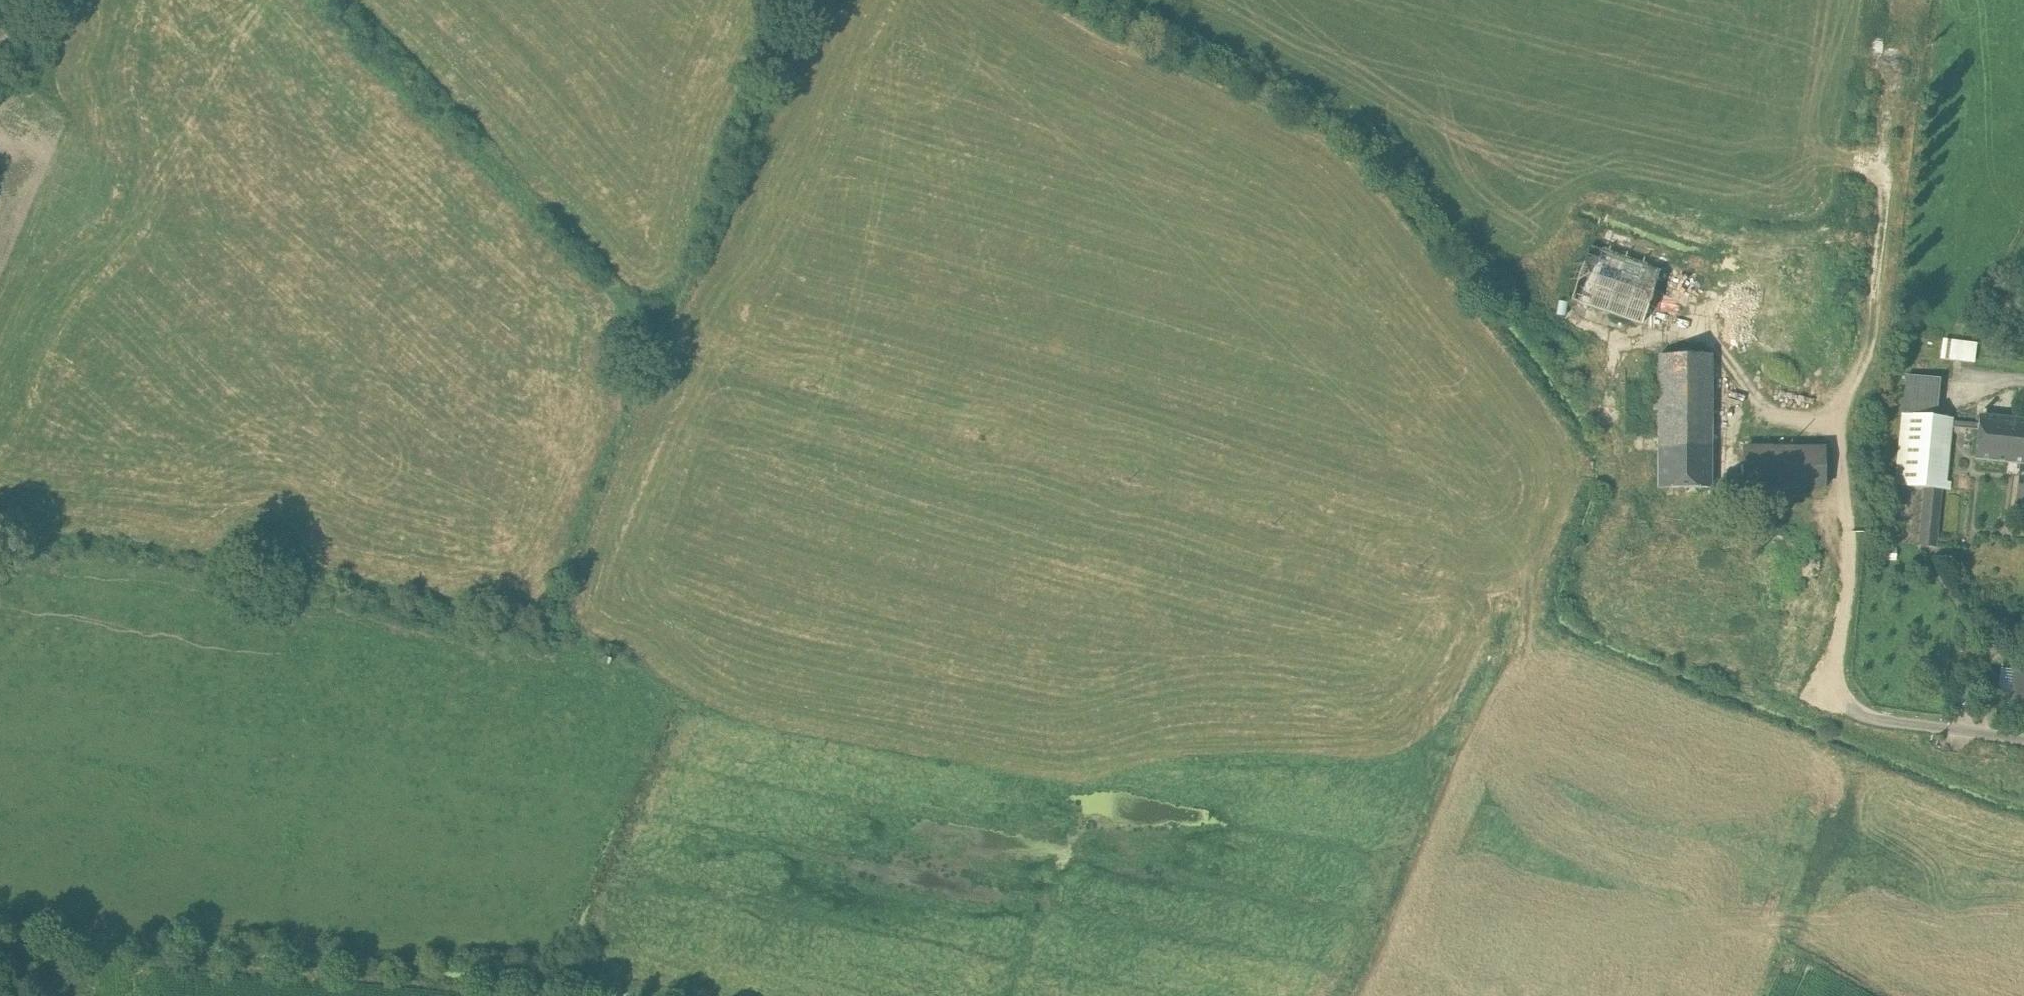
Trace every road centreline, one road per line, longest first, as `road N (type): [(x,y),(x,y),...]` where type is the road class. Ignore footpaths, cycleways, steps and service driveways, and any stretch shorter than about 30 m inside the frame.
road 1 (track): [(1696,333),(1755,391),(1844,440),(1841,513),(1851,583),(1839,662),(1844,693),(1862,716),(2023,736)]

